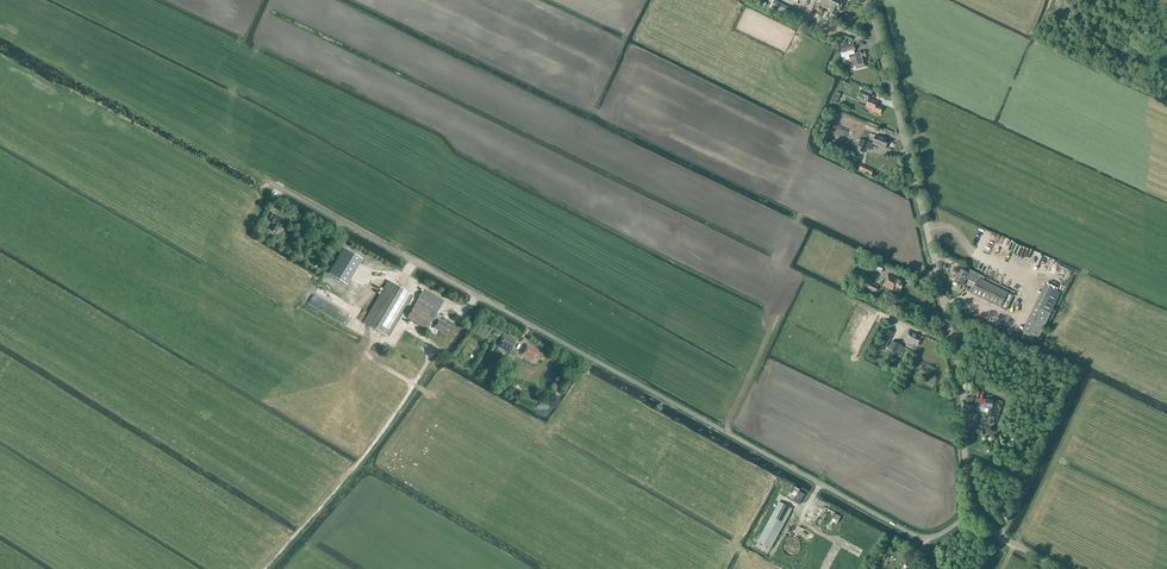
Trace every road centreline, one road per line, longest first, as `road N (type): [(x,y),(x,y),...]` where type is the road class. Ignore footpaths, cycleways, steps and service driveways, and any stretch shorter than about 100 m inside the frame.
road 1 (unclassified): [(976,511),(939,537),(902,529),(292,192),(277,197)]
road 2 (unclassified): [(976,511),(959,369),(867,0)]

